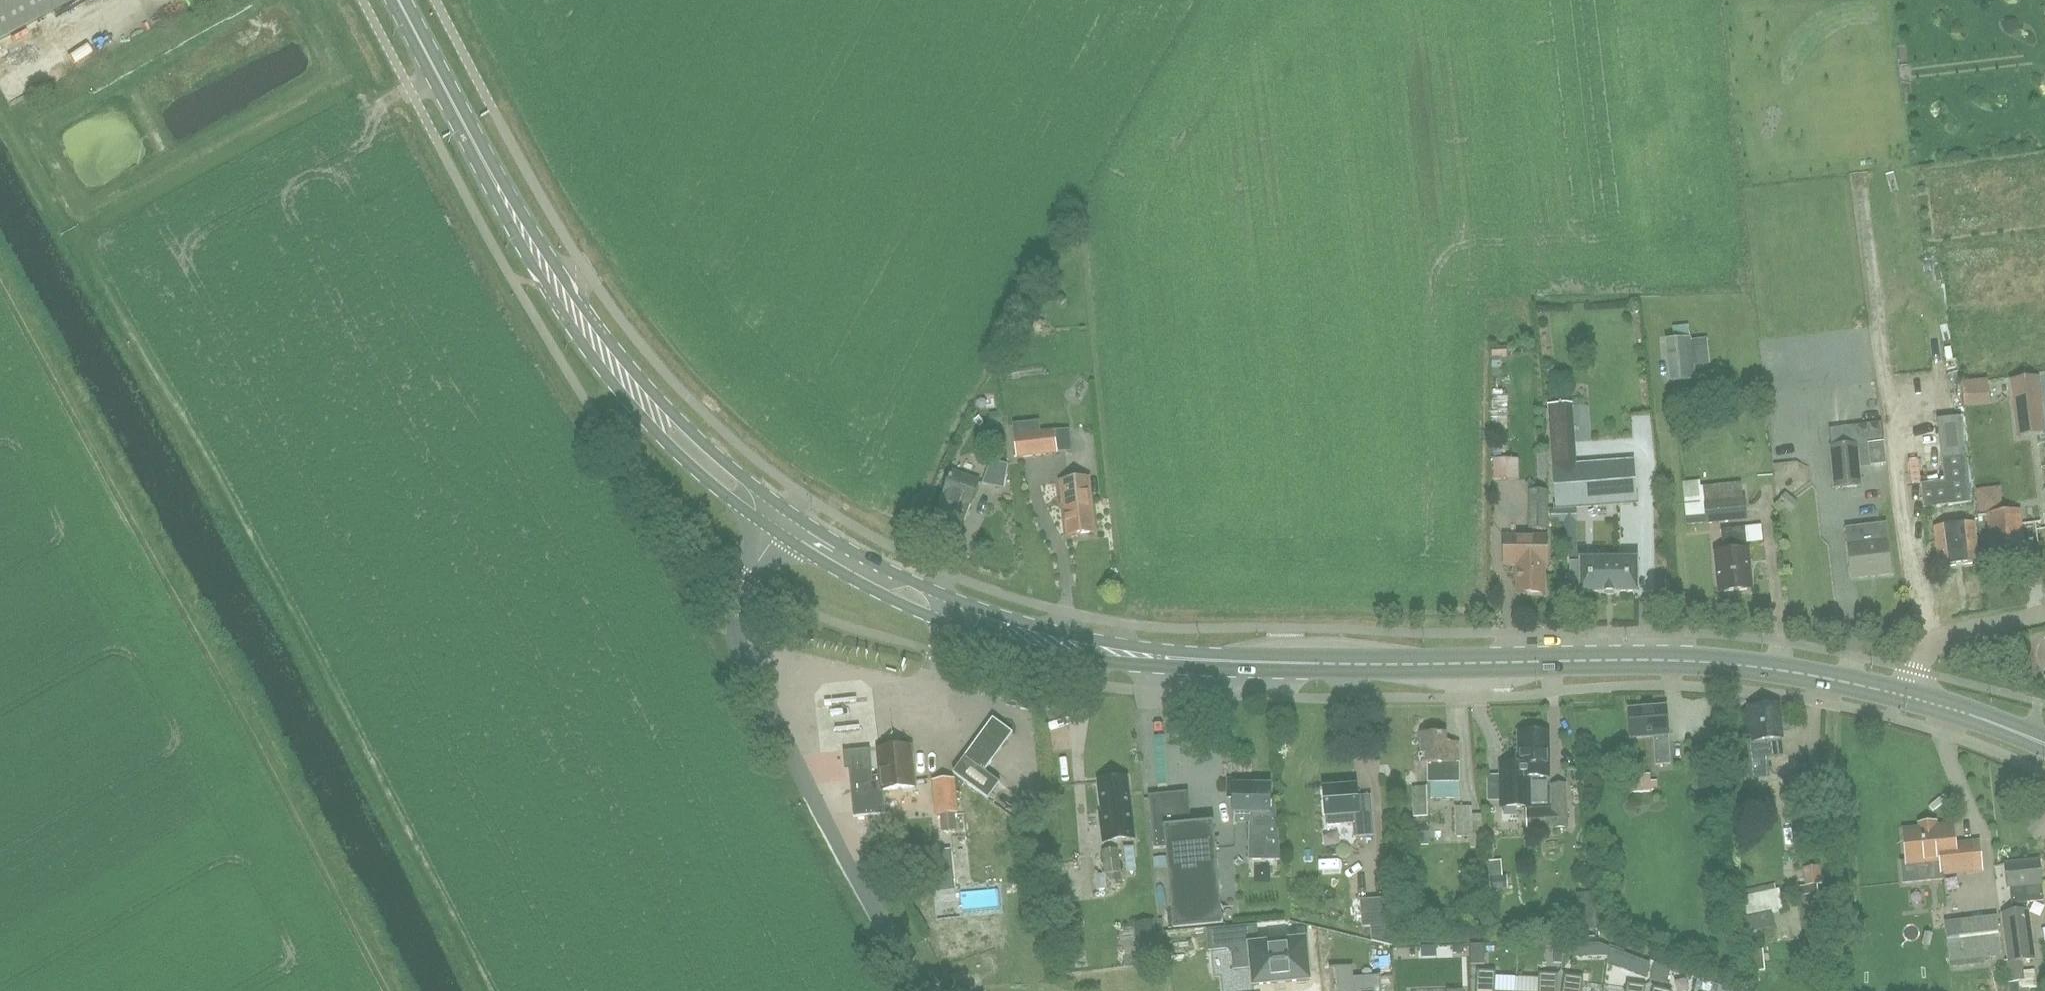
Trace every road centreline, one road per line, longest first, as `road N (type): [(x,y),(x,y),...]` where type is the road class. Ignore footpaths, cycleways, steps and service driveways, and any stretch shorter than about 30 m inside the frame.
road 1 (primary): [(1914,699),(1706,663),(1270,665),(1117,655),(955,613),(786,526)]
road 2 (track): [(388,990),(262,747),(0,282)]
road 3 (primary): [(786,526),(681,441),(620,377),(541,266),(399,0)]
road 4 (unclassified): [(918,990),(743,658),(742,598),(786,526)]
road 5 (unclassified): [(2044,618),(1954,634),(1931,650),(1921,671)]
road 6 (primary): [(2044,744),(1914,699)]

